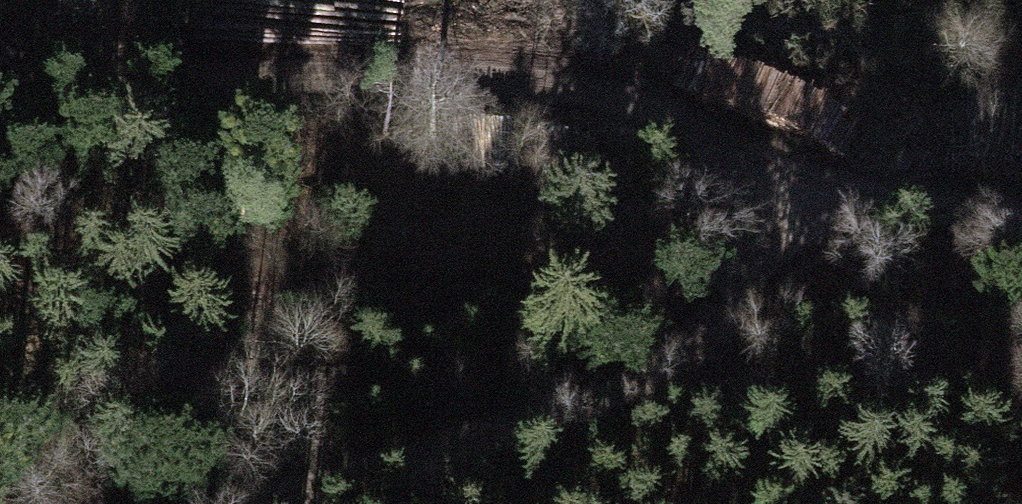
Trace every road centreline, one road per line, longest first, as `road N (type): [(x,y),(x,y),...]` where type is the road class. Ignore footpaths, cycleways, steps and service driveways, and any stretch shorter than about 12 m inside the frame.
road 1 (track): [(0,73),(508,77),(661,105),(748,184),(750,273),(707,332),(660,369),(499,440),(237,503)]
road 2 (track): [(1021,215),(748,184)]

